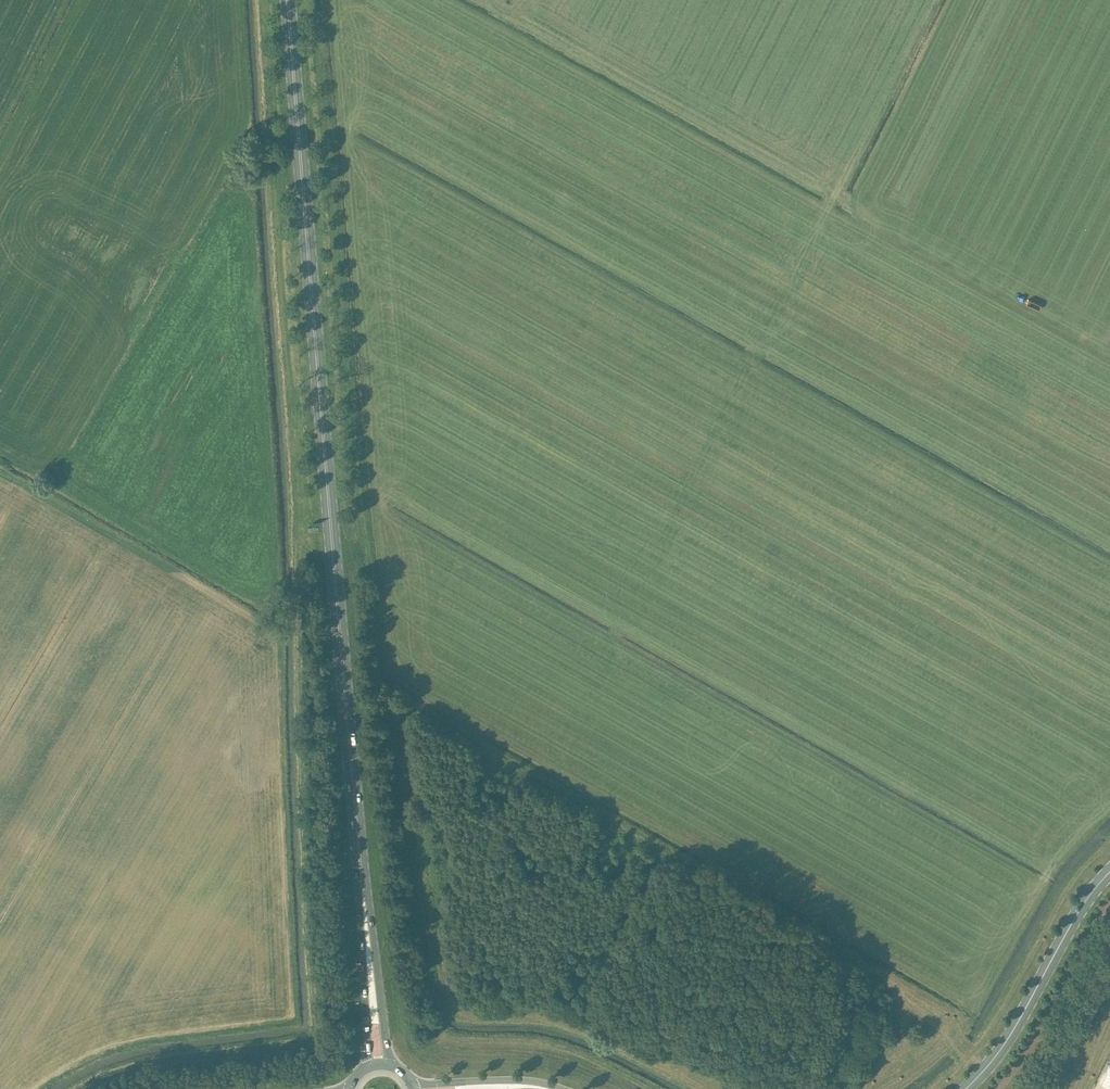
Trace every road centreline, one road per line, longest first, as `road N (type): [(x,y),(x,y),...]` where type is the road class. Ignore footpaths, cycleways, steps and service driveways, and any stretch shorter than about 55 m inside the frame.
road 1 (primary): [(361,862),(289,0)]
road 2 (secondary): [(965,1088),(1007,1040),(1109,871)]
road 3 (primary): [(394,1068),(361,862)]
road 4 (primary): [(361,862),(368,1070)]

